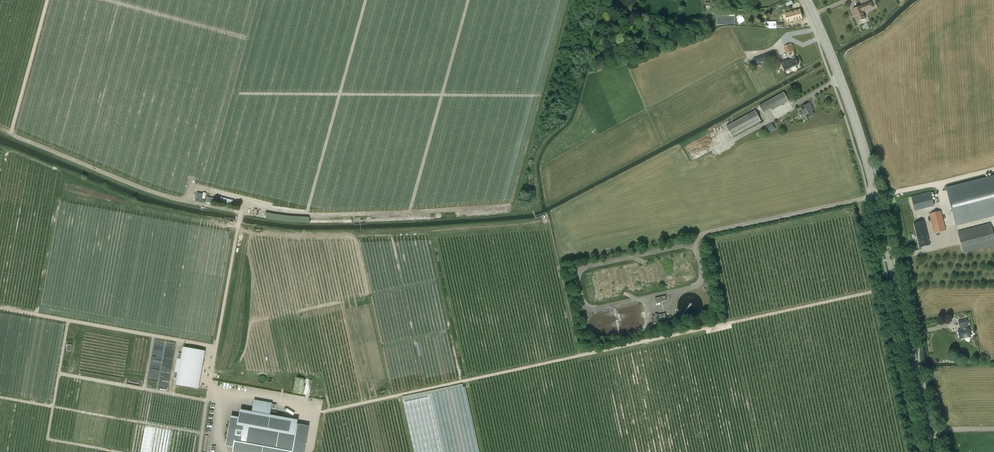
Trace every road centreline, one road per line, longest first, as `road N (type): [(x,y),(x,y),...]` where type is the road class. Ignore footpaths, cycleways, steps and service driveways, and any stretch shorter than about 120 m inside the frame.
road 1 (secondary): [(935,451),(876,199)]
road 2 (secondary): [(876,199),(843,86),(806,0)]
road 3 (unclassified): [(698,239),(876,199)]

